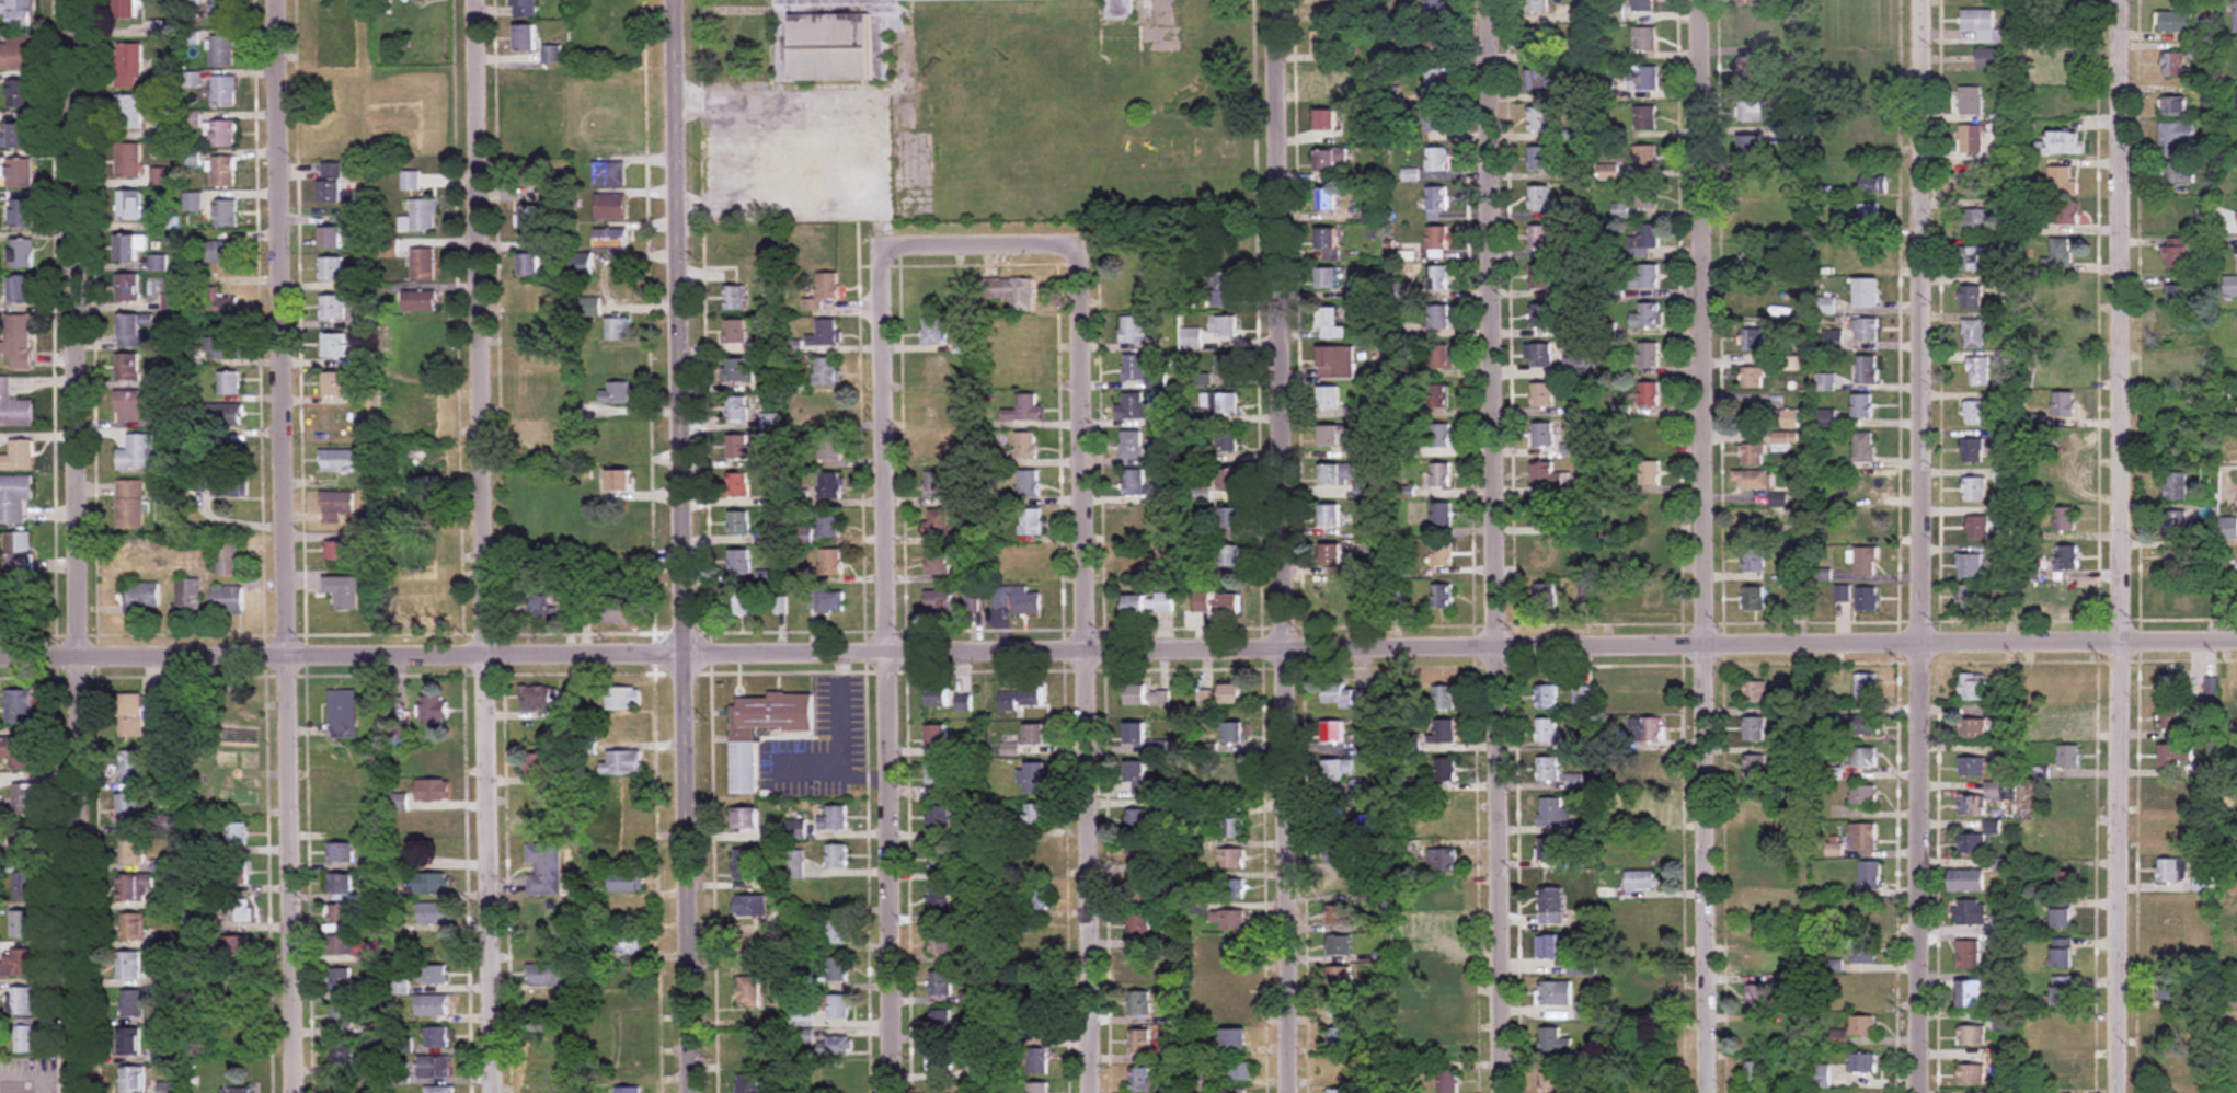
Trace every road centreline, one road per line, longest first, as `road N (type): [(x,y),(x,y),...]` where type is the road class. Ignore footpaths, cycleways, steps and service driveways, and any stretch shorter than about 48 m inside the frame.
road 1 (residential): [(2236,638),(689,653)]
road 2 (residential): [(503,1092),(476,0)]
road 3 (residential): [(1504,1092),(1505,645),(1487,0)]
road 4 (tertiary): [(698,1092),(676,0)]
road 5 (residential): [(297,1092),(278,0)]
road 6 (residential): [(1291,1092),(1273,0)]
road 7 (residential): [(1716,1092),(1700,0)]
road 8 (residential): [(85,1092),(78,0)]
road 9 (residential): [(2131,1092),(2128,0)]
road 10 (residential): [(1928,1092),(1927,0)]
road 11 (residential): [(1096,1092),(1092,649),(1077,243)]
road 12 (residential): [(897,1092),(880,244)]
road 13 (residential): [(689,653),(0,657)]
road 14 (residential): [(1077,243),(880,244)]

